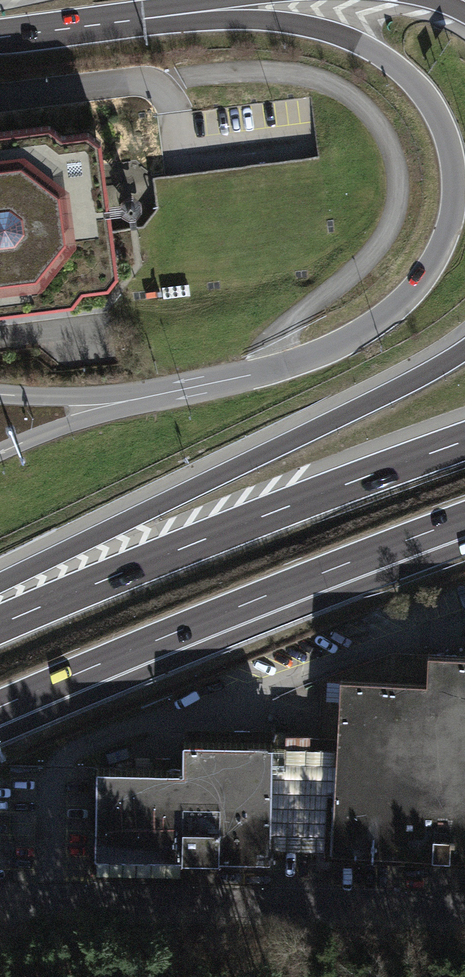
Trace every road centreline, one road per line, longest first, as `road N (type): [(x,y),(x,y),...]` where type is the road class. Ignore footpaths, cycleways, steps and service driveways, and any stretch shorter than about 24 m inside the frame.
road 1 (unclassified): [(124,14),(298,25),(391,61),(430,100),(449,138),(457,190),(446,239),(397,308),(299,363),(140,399),(0,394)]
road 2 (motorway): [(464,347),(0,586)]
road 3 (motorway): [(0,709),(464,520)]
road 4 (motorway): [(464,440),(0,623)]
road 5 (residential): [(464,910),(0,900)]
road 6 (motorway): [(0,29),(124,14)]

